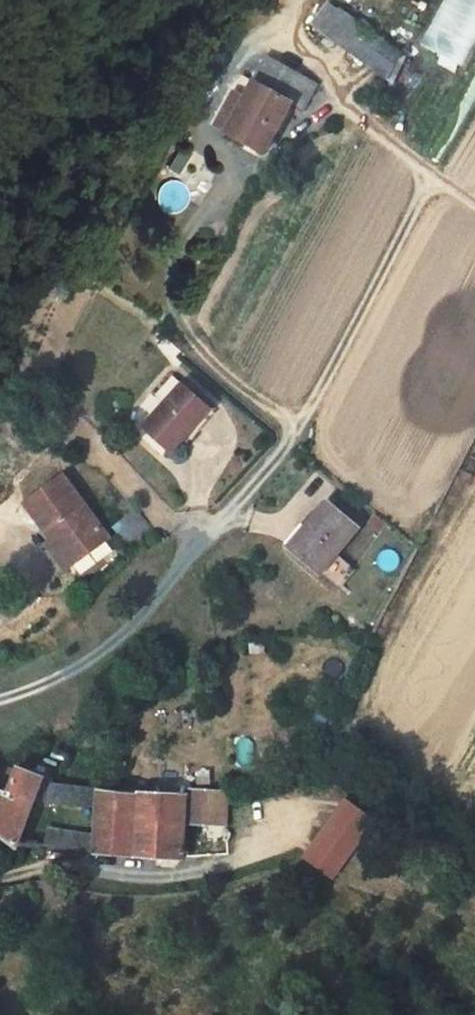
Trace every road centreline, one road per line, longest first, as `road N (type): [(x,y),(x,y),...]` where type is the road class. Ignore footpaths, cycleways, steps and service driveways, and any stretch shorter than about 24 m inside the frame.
road 1 (residential): [(0,880),(37,869),(169,867),(245,851),(270,826)]
road 2 (track): [(341,94),(474,205)]

